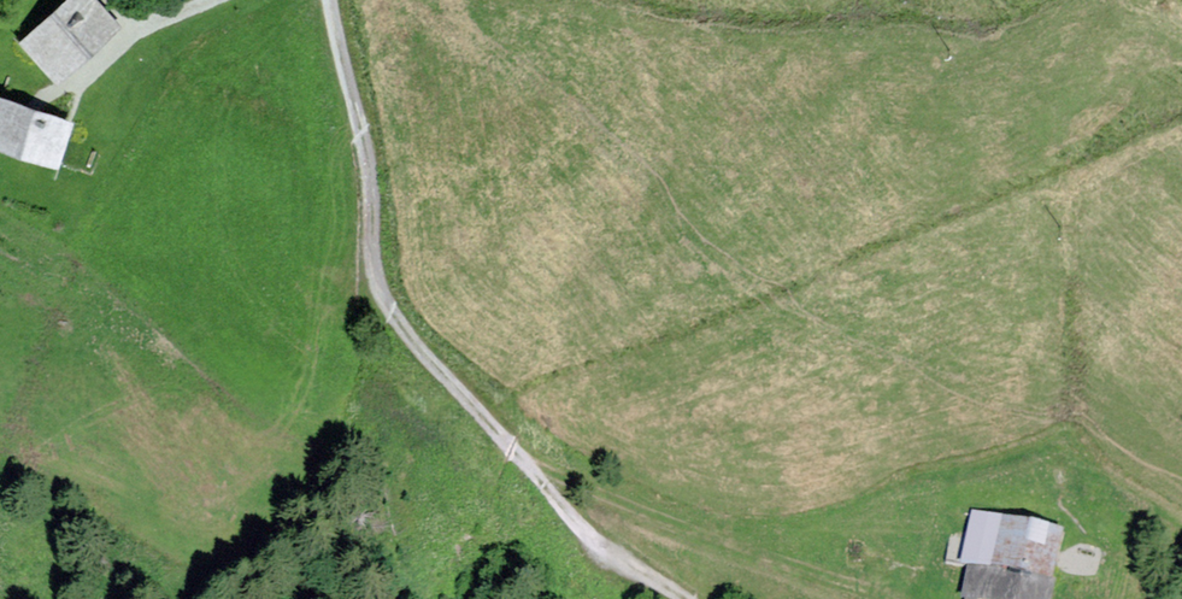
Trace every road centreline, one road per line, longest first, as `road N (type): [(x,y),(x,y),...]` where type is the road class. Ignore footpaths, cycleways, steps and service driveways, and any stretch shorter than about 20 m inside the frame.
road 1 (track): [(330,0),(366,157),(372,258),(396,321),(581,526),(686,598)]
road 2 (track): [(890,598),(677,523),(515,453)]
road 3 (track): [(80,80),(148,25),(211,0)]

